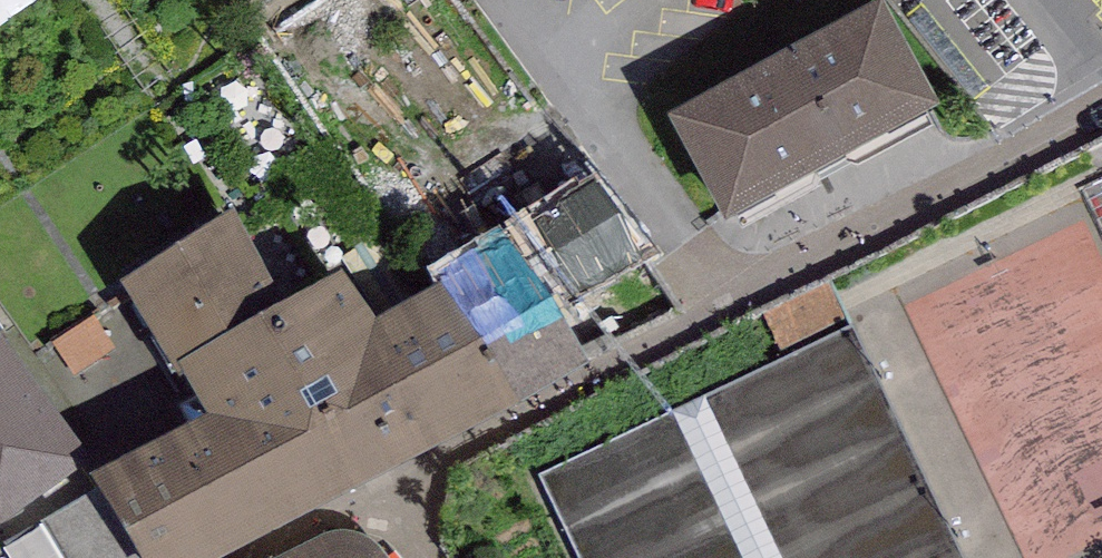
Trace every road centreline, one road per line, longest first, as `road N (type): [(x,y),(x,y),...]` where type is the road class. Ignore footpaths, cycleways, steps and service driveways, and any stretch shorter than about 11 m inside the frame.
road 1 (residential): [(379,487),(1101,110)]
road 2 (residential): [(234,557),(379,487)]

